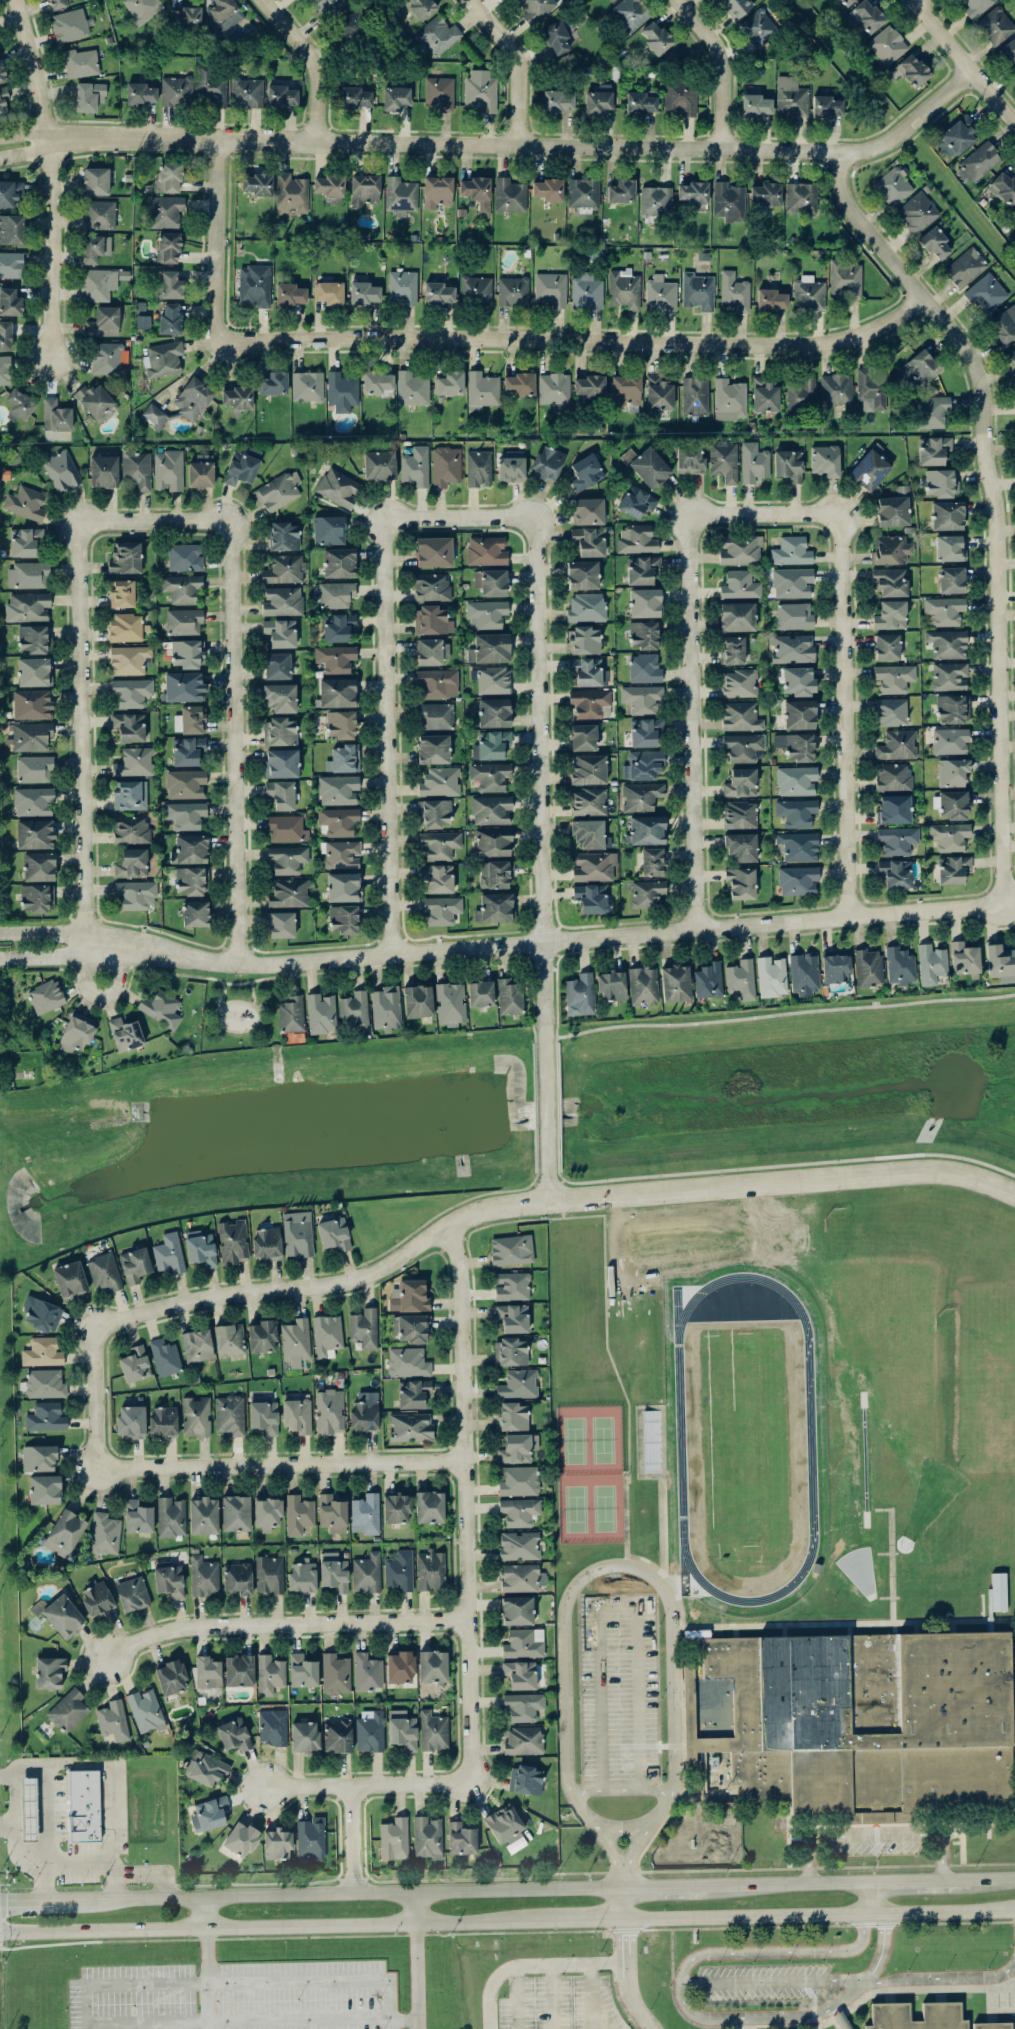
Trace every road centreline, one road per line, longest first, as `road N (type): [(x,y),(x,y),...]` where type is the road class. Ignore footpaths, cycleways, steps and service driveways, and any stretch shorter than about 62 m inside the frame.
road 1 (residential): [(0,152),(149,139),(868,150),(903,134),(980,70)]
road 2 (residential): [(100,1333),(108,1323),(167,1306),(360,1280),(468,1217),(549,1198),(927,1172),(1014,1195)]
road 3 (residential): [(998,901),(291,963),(146,949)]
road 4 (residential): [(847,150),(854,202),(982,366),(998,901)]
road 5 (residential): [(224,334),(811,342),(876,329),(930,295)]
road 6 (residential): [(537,515),(549,1198)]
road 7 (residential): [(444,1230),(460,1270),(468,1774)]
road 8 (secondary): [(0,1934),(533,1922)]
road 9 (secondary): [(620,1888),(98,1899)]
road 10 (residential): [(84,515),(84,963)]
road 11 (residential): [(243,959),(233,515)]
road 12 (residential): [(393,954),(389,515)]
road 13 (residential): [(701,927),(686,508)]
road 14 (residential): [(842,511),(857,914)]
road 15 (secondary): [(620,1920),(1014,1911)]
road 16 (residential): [(110,1660),(146,1632),(172,1624),(470,1619)]
road 17 (residential): [(55,360),(58,179),(22,0)]
road 18 (residential): [(467,1461),(120,1470),(106,1462)]
road 19 (secondary): [(1014,1879),(708,1886)]
road 20 (residential): [(468,1774),(444,1782),(272,1784)]
road 21 (residential): [(224,140),(224,334)]
road 22 (residential): [(727,147),(727,55),(686,0)]
road 23 (residential): [(478,0),(520,56),(522,143)]
road 24 (residential): [(270,0),(321,70),(320,140)]
road 25 (residential): [(686,508),(842,511)]
road 26 (residential): [(233,515),(84,515)]
road 27 (residential): [(389,515),(537,515)]
road 28 (residential): [(146,949),(84,935),(0,933)]
road 29 (residential): [(0,964),(84,963),(146,949)]
road 30 (residential): [(920,0),(1014,110)]
road 31 (residential): [(106,1462),(98,1456),(100,1333)]

